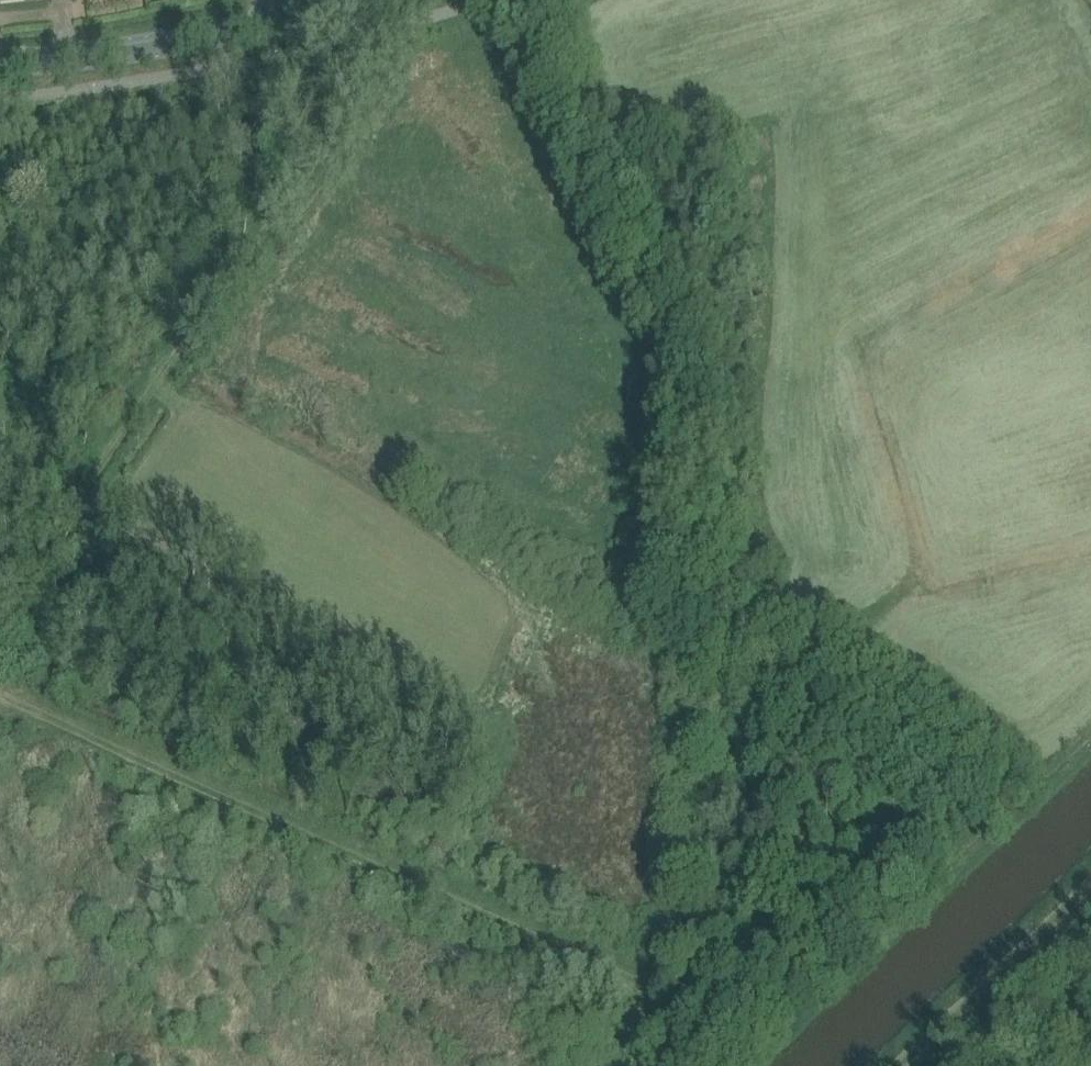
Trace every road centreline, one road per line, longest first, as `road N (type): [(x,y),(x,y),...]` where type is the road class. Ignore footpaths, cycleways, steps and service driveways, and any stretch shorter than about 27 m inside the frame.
road 1 (track): [(352,40),(342,104),(0,614)]
road 2 (tertiary): [(0,62),(252,31),(369,0)]

